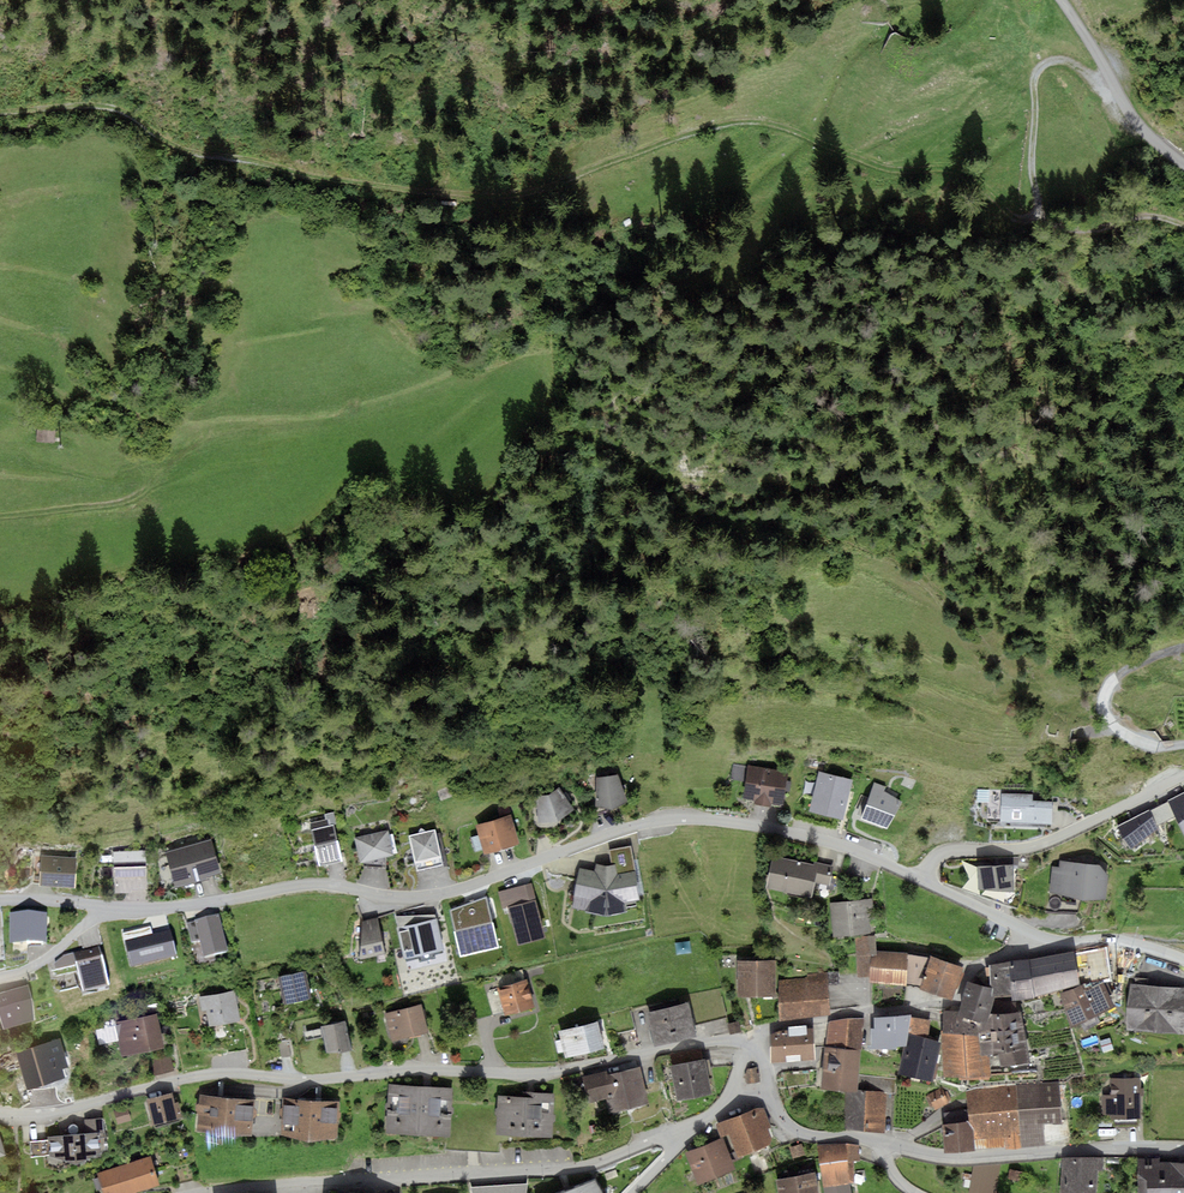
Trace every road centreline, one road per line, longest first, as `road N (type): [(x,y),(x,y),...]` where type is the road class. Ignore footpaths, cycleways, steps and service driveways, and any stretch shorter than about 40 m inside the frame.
road 1 (primary): [(1183,683),(1095,643),(887,576),(629,515),(342,469),(0,435)]
road 2 (track): [(0,110),(126,109),(158,139),(198,157),(250,158),(409,191),(491,199),(712,126),(755,121),(787,128),(875,172),(968,171),(1016,218),(1041,208)]
road 3 (residential): [(922,880),(809,837),(672,819),(435,895),(385,897),(320,883),(145,908),(0,900)]
road 4 (residential): [(748,1038),(554,1071),(197,1075),(55,1112),(0,1112)]
road 5 (residential): [(703,1119),(578,1167),(207,1192)]
road 6 (track): [(1112,83),(1096,83),(1069,61),(1040,67),(1032,158),(1041,208),(1073,231),(1139,216),(1183,226)]
road 7 (residential): [(1183,1147),(950,1158),(881,1141)]
road 8 (residential): [(761,1036),(780,1026),(953,1002),(975,968),(1017,946),(1027,931)]
road 9 (residential): [(922,880),(947,850),(1054,841),(1183,775)]
road 10 (track): [(1183,164),(1127,107),(1062,0)]
road 11 (track): [(1183,647),(1114,680),(1105,705),(1119,728),(1148,746),(1183,745)]
road 12 (residential): [(1183,959),(1128,942),(1067,942),(1027,931)]
road 13 (track): [(0,516),(114,504),(142,488)]
road 14 (residential): [(881,1141),(796,1132),(769,1094)]

